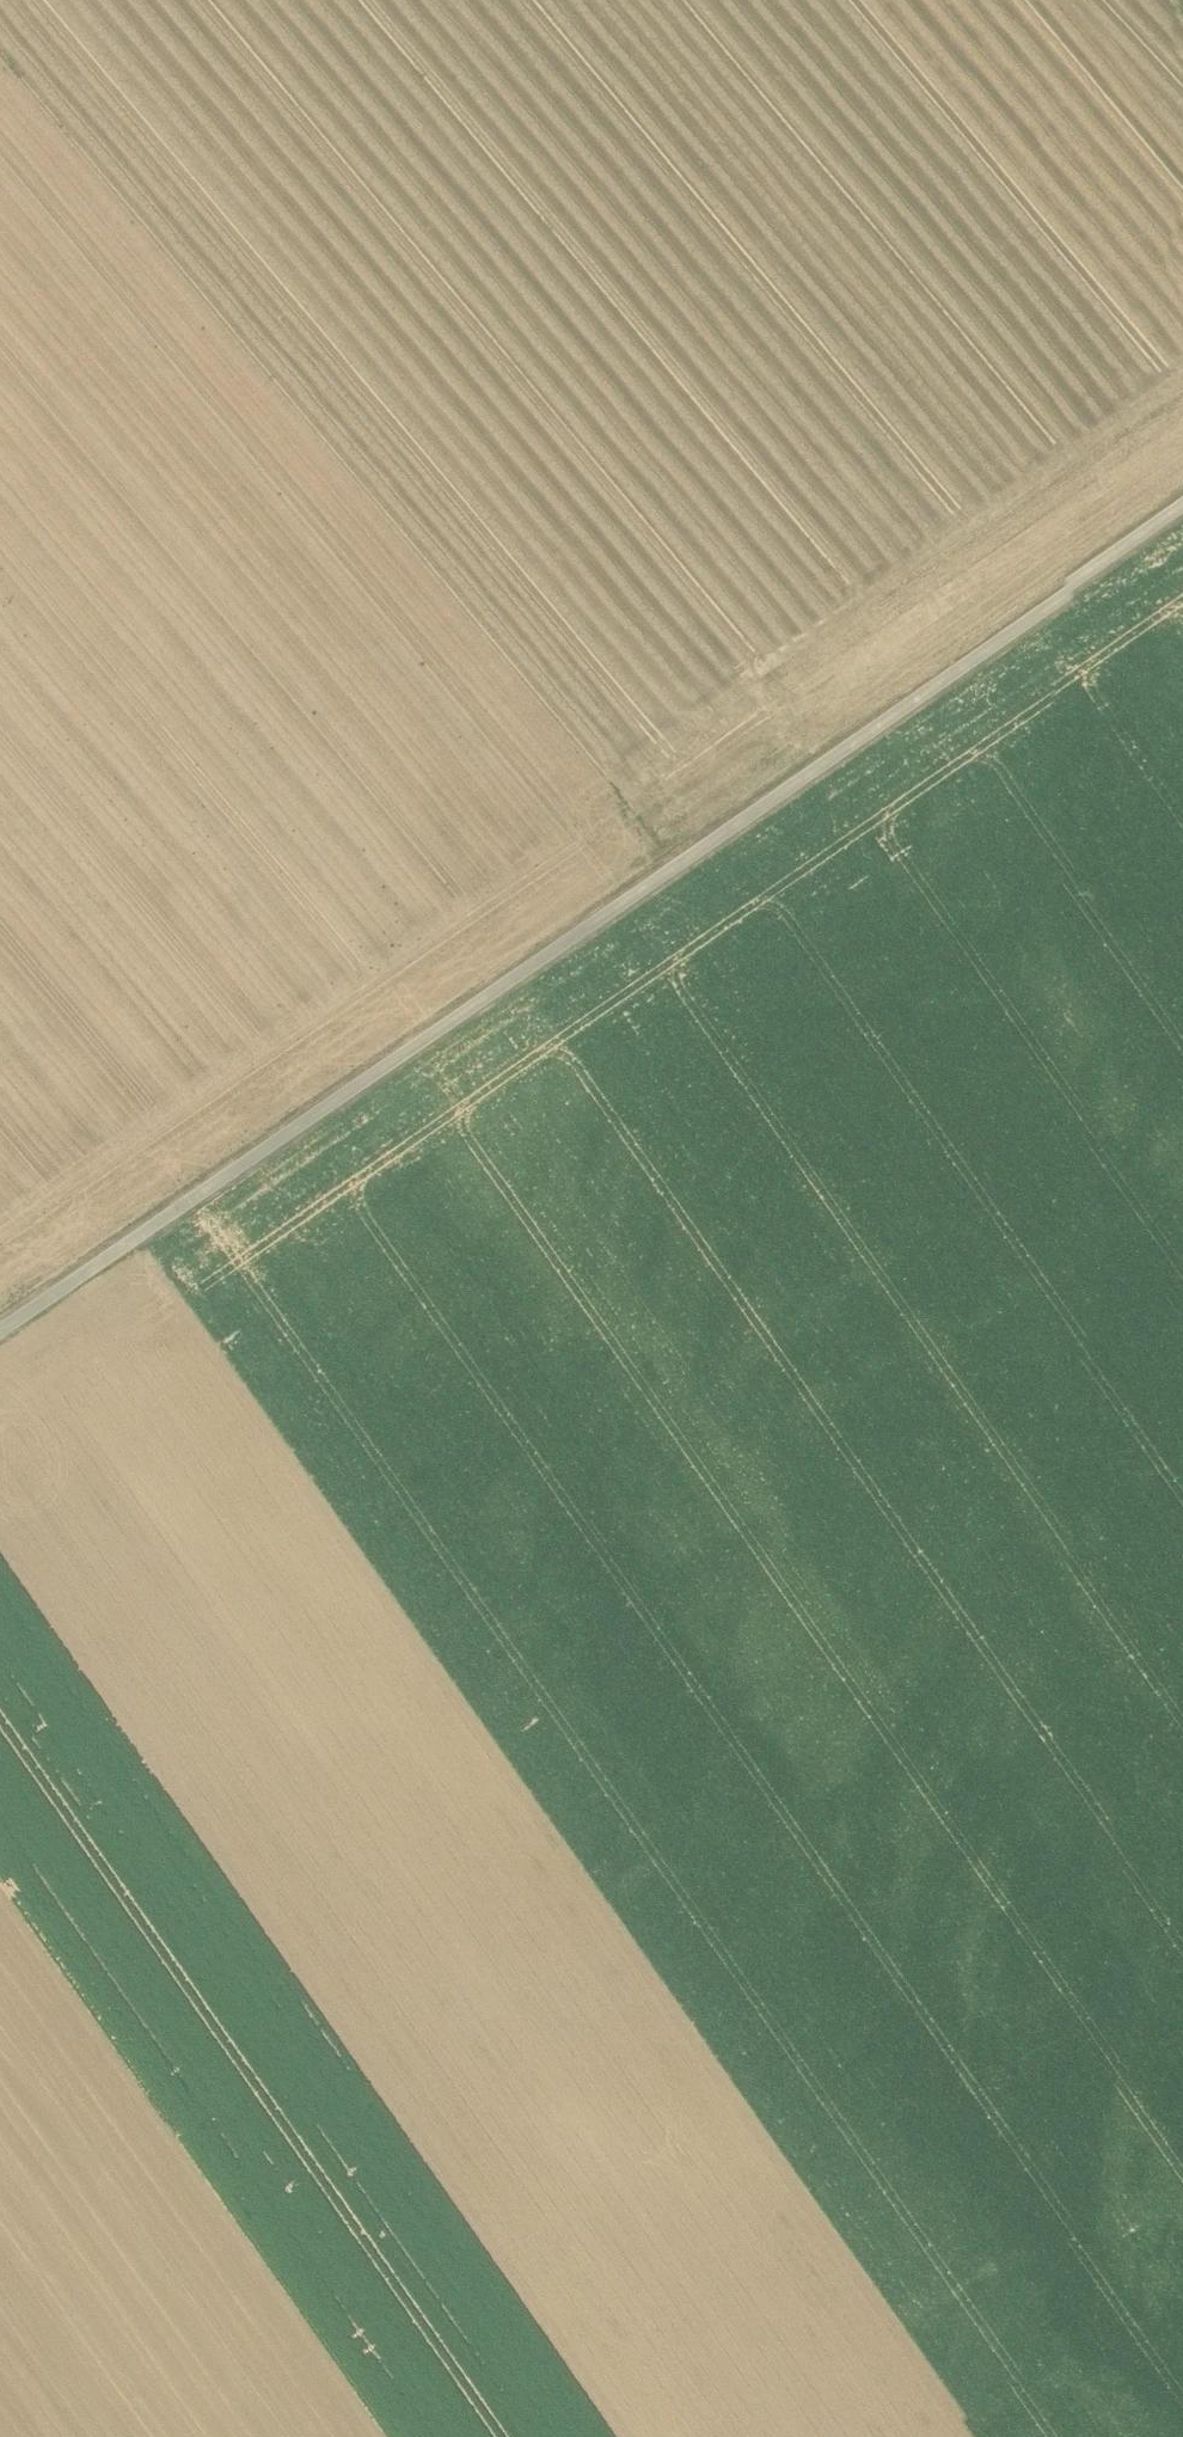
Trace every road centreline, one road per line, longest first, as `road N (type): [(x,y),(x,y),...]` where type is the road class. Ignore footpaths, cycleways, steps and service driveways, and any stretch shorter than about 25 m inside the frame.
road 1 (track): [(1182,518),(0,1339)]

